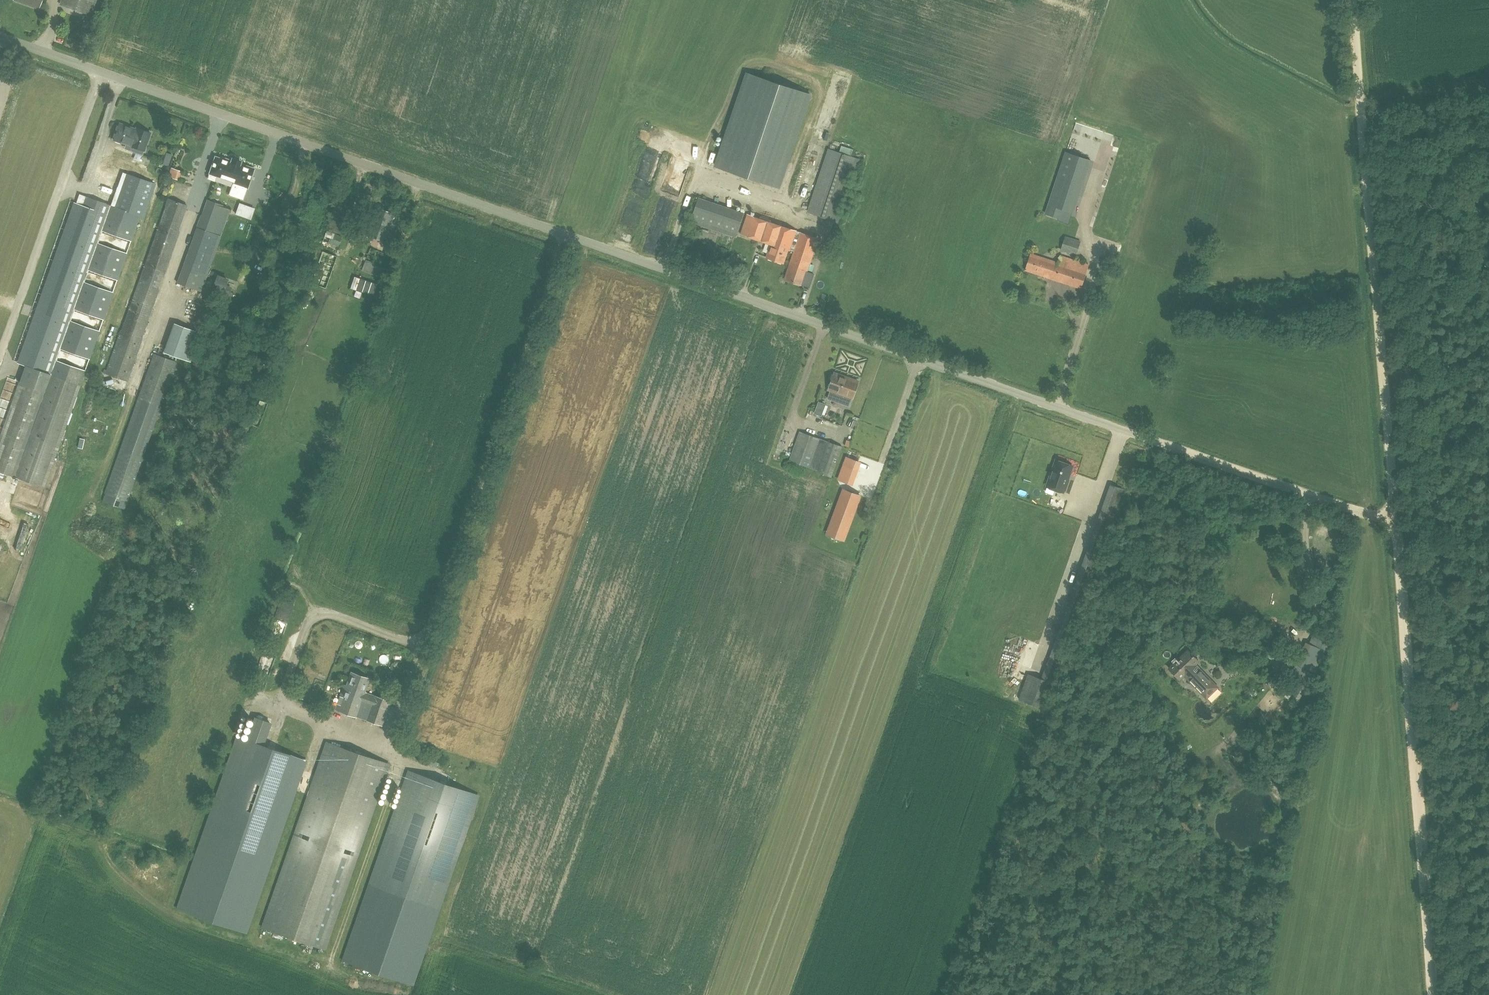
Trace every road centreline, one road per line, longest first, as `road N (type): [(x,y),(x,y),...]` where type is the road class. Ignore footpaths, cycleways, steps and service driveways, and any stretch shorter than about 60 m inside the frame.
road 1 (unclassified): [(1152,439),(0,37)]
road 2 (track): [(1434,994),(1362,120)]
road 3 (track): [(1395,526),(1152,439)]

